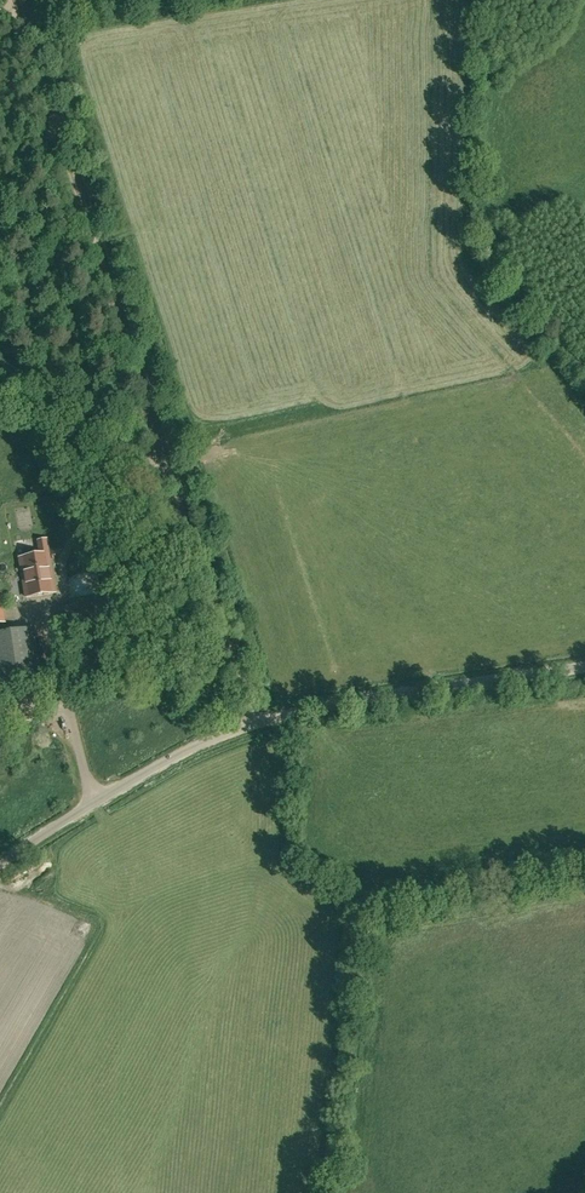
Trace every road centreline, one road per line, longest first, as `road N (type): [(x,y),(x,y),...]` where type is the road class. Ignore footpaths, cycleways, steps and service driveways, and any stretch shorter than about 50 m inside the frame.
road 1 (unclassified): [(250,724),(21,14)]
road 2 (unclassified): [(250,724),(584,666)]
road 3 (unclassified): [(0,863),(170,758),(250,724)]
road 4 (track): [(155,429),(57,557),(62,596),(55,611),(11,618)]

